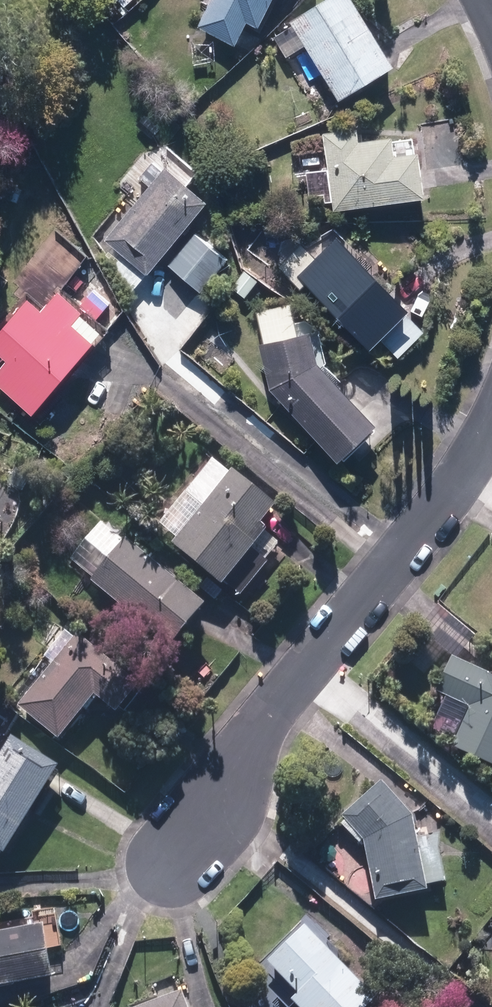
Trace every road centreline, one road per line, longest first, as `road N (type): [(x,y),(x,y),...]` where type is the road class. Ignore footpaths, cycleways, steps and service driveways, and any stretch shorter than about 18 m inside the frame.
road 1 (residential): [(171,857),(491,419)]

